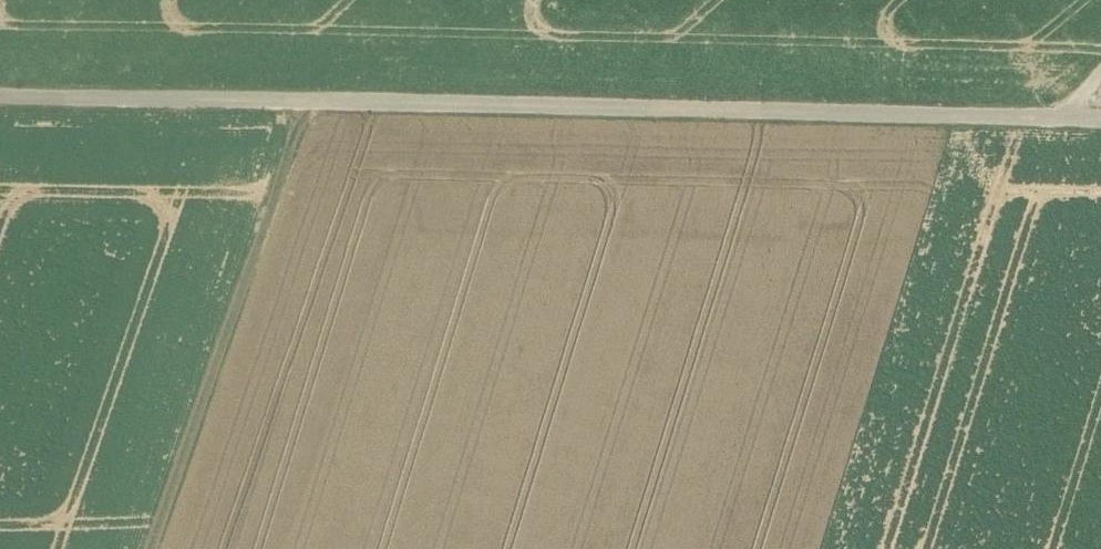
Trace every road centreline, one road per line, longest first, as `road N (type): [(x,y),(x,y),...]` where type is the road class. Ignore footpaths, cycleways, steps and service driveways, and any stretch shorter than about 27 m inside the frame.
road 1 (track): [(0,98),(1100,121)]
road 2 (track): [(309,104),(154,548)]

